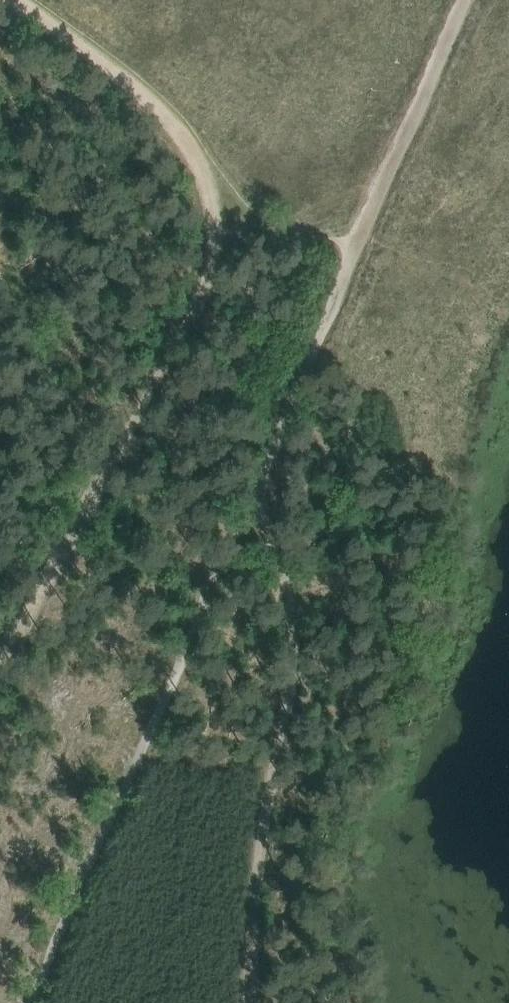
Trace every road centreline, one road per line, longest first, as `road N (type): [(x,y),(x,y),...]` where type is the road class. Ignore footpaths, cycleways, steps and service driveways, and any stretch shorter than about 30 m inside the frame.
road 1 (track): [(249,506),(370,195),(462,0)]
road 2 (track): [(245,1002),(276,593),(270,554),(249,506)]
road 3 (track): [(222,211),(235,207),(335,244),(352,241)]

